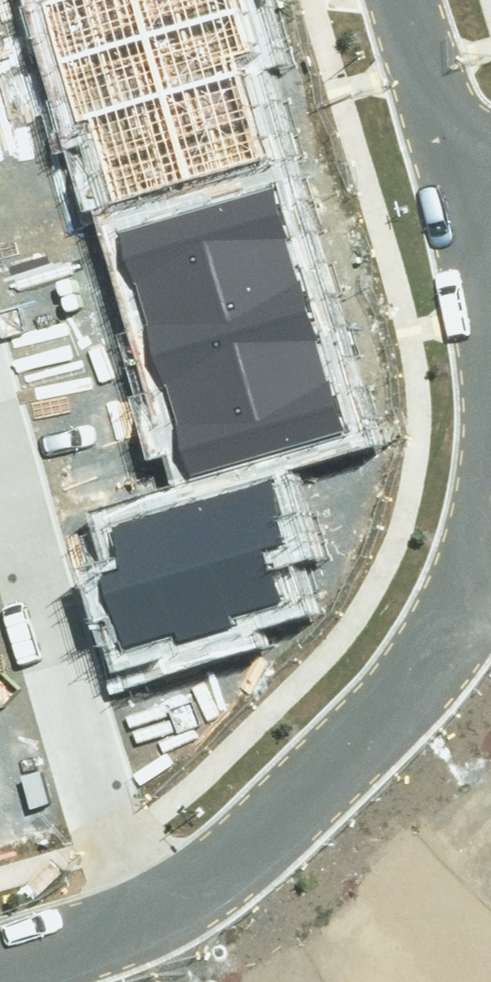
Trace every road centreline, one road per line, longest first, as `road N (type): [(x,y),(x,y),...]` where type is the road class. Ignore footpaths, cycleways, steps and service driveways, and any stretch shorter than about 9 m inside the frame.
road 1 (residential): [(133,912),(203,880),(256,836),(457,613),(490,554)]
road 2 (residential): [(0,447),(133,912)]
road 3 (residential): [(479,169),(427,0)]
road 4 (residential): [(0,952),(133,912)]

